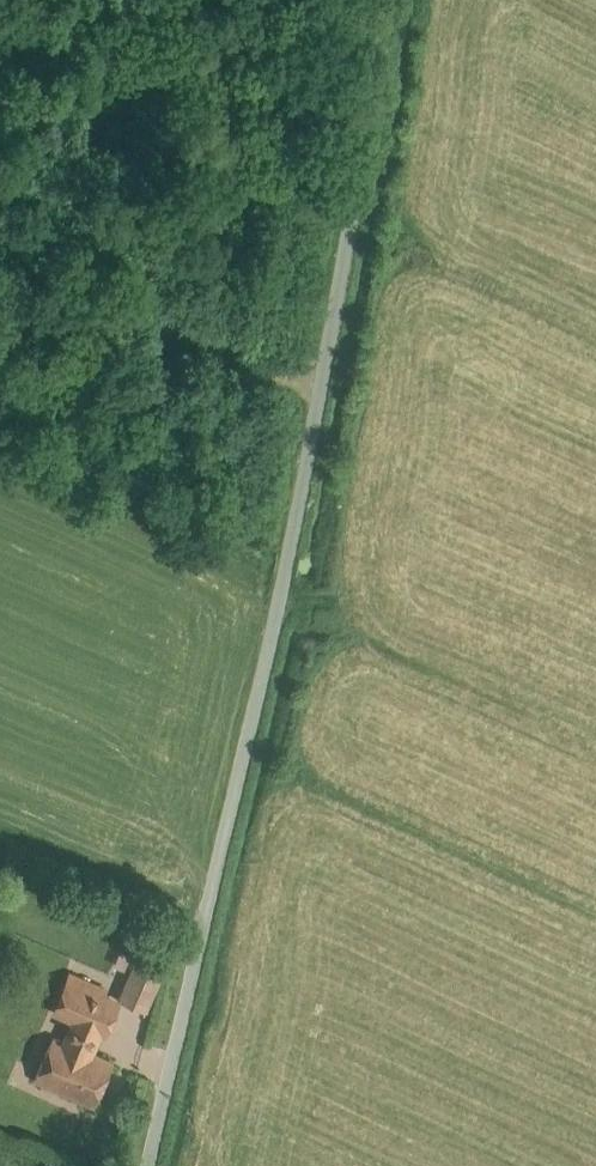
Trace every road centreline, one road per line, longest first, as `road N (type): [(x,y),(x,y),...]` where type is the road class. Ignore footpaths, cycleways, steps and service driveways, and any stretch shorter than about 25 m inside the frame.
road 1 (unclassified): [(394,0),(284,582),(148,1165)]
road 2 (track): [(318,396),(230,361),(22,256)]

